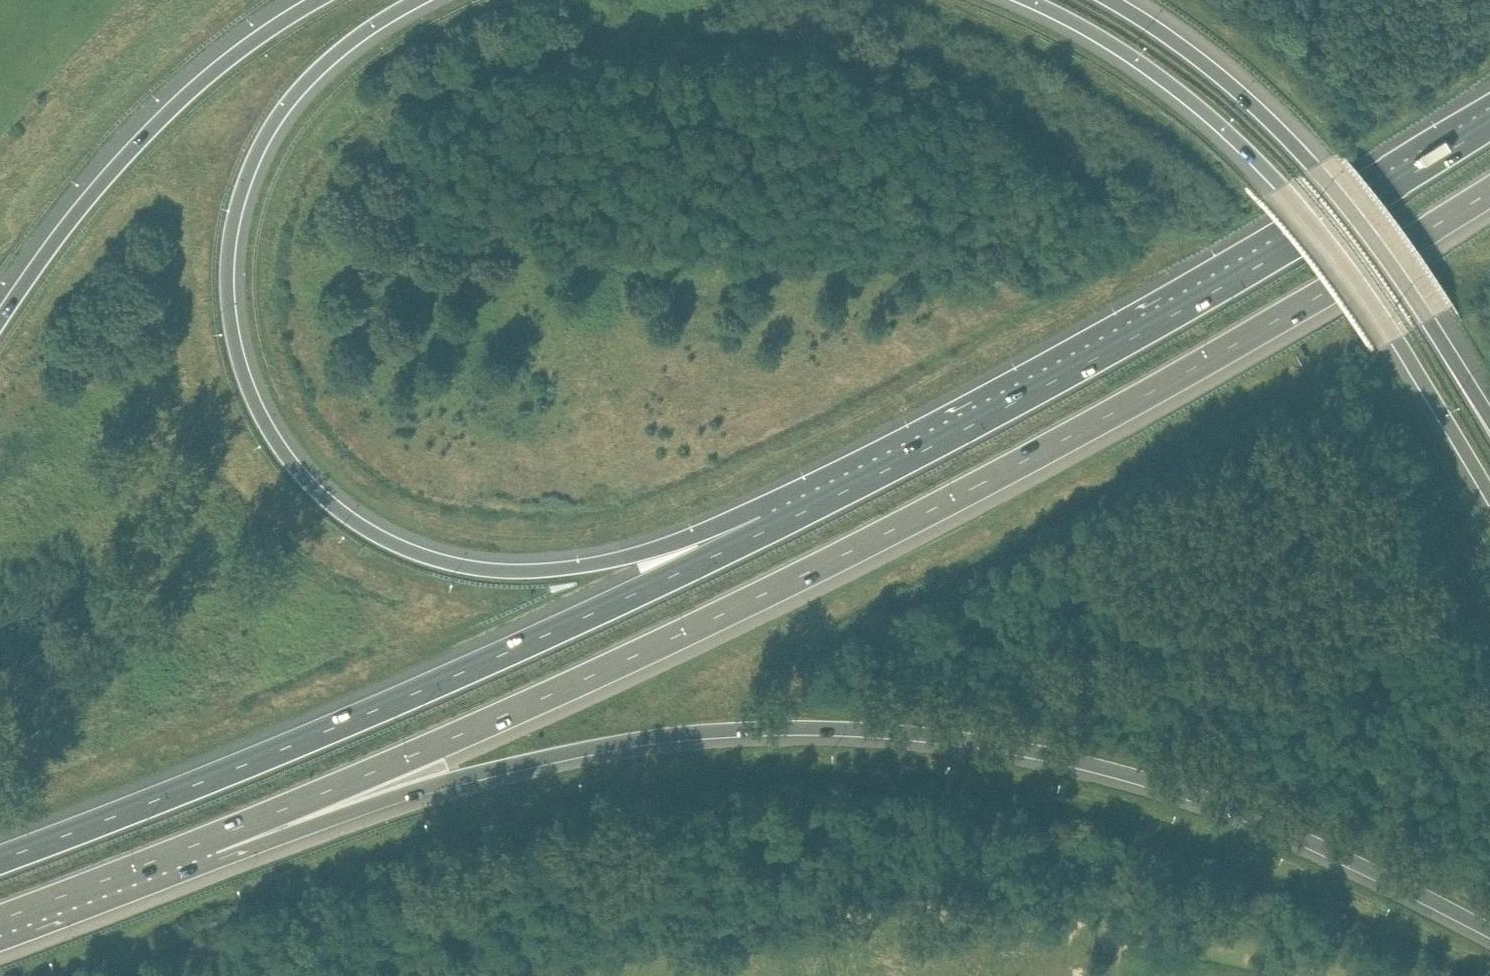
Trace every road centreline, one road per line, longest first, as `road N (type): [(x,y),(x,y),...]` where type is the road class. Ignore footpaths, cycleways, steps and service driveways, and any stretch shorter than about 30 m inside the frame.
road 1 (motorway): [(206,842),(584,680),(894,529),(1104,419),(1489,191)]
road 2 (motorway): [(206,842),(659,737),(853,728),(971,739),(1158,783),(1269,822),(1489,931)]
road 3 (motorway): [(787,520),(602,564),(509,571),(451,565),(392,544),(349,517),(277,442),(232,328),(228,280),(240,195),(288,98),(374,22),(414,0)]
road 4 (motorway): [(787,520),(550,635),(0,860)]
road 5 (motorway): [(1489,123),(1282,252),(787,520)]
road 6 (motorway): [(1029,0),(1141,62),(1275,178),(1393,331),(1489,492)]
road 7 (motorway): [(1489,418),(1423,311),(1307,159),(1255,104),(1112,0)]
road 8 (motorway): [(315,0),(230,60),(154,129),(94,191),(0,321)]
road 9 (motorway): [(0,920),(206,842)]

